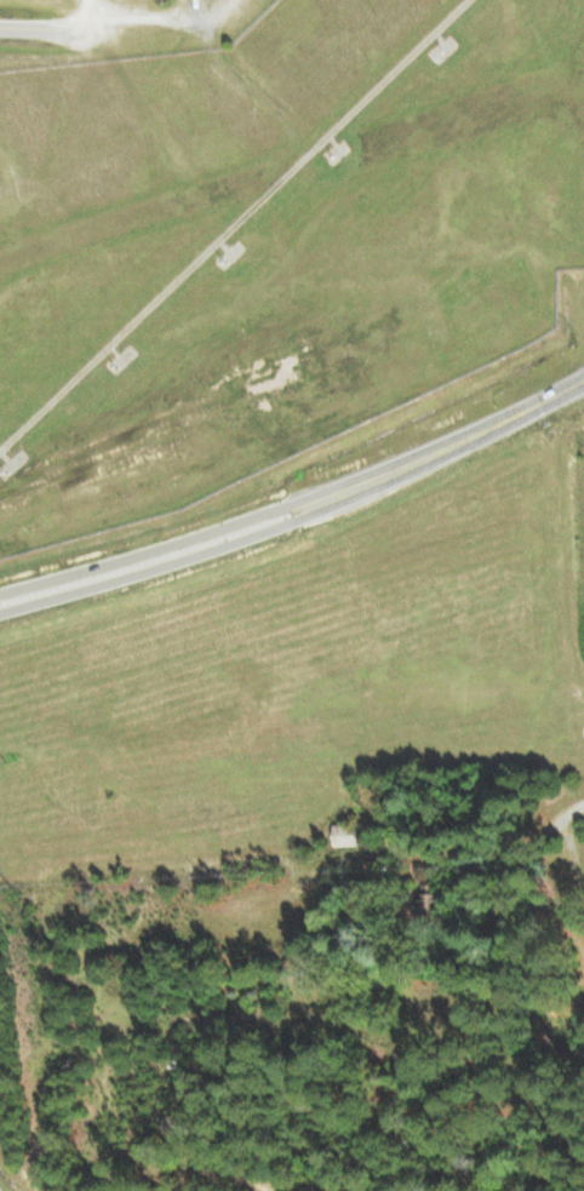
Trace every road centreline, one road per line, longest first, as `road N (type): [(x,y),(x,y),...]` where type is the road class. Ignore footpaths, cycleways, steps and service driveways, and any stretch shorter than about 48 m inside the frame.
road 1 (tertiary): [(583,367),(447,437),(271,506),(0,597)]

